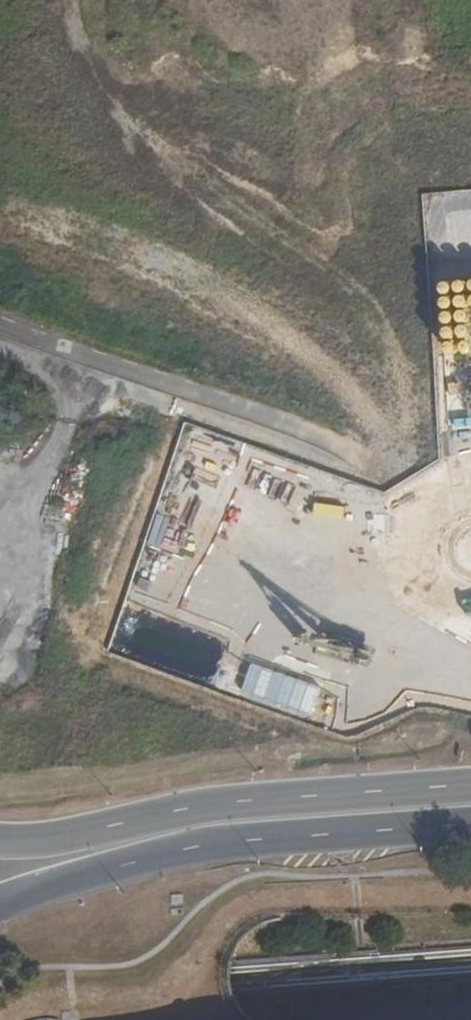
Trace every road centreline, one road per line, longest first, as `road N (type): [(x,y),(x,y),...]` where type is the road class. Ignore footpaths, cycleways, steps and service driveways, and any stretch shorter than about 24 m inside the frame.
road 1 (tertiary): [(0,909),(70,879),(196,848),(470,825)]
road 2 (tertiary): [(470,785),(230,804),(55,841),(0,839)]

